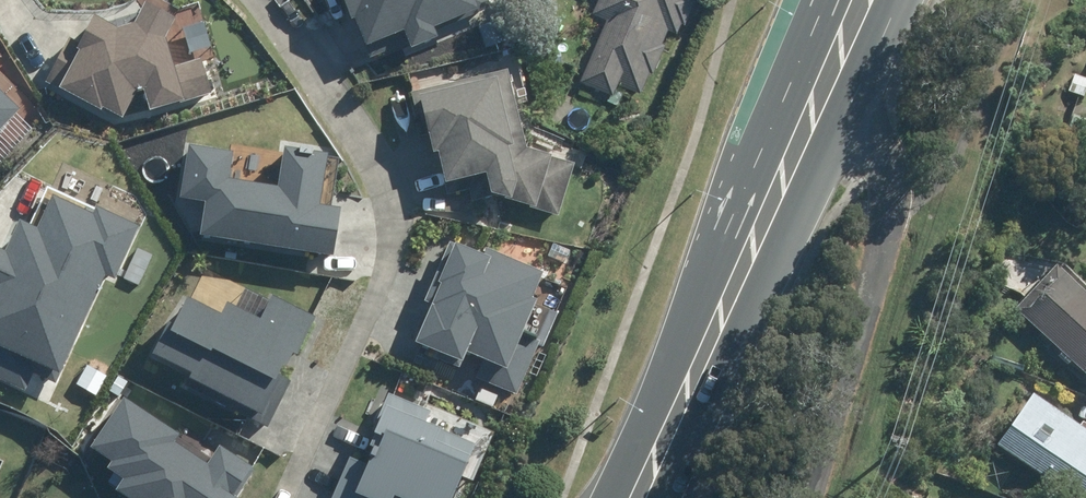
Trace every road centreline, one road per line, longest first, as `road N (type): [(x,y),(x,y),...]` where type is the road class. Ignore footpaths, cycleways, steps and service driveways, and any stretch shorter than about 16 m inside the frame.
road 1 (residential): [(271,0),(355,106),(390,201),(376,285),(288,497)]
road 2 (primary): [(637,497),(833,25)]

